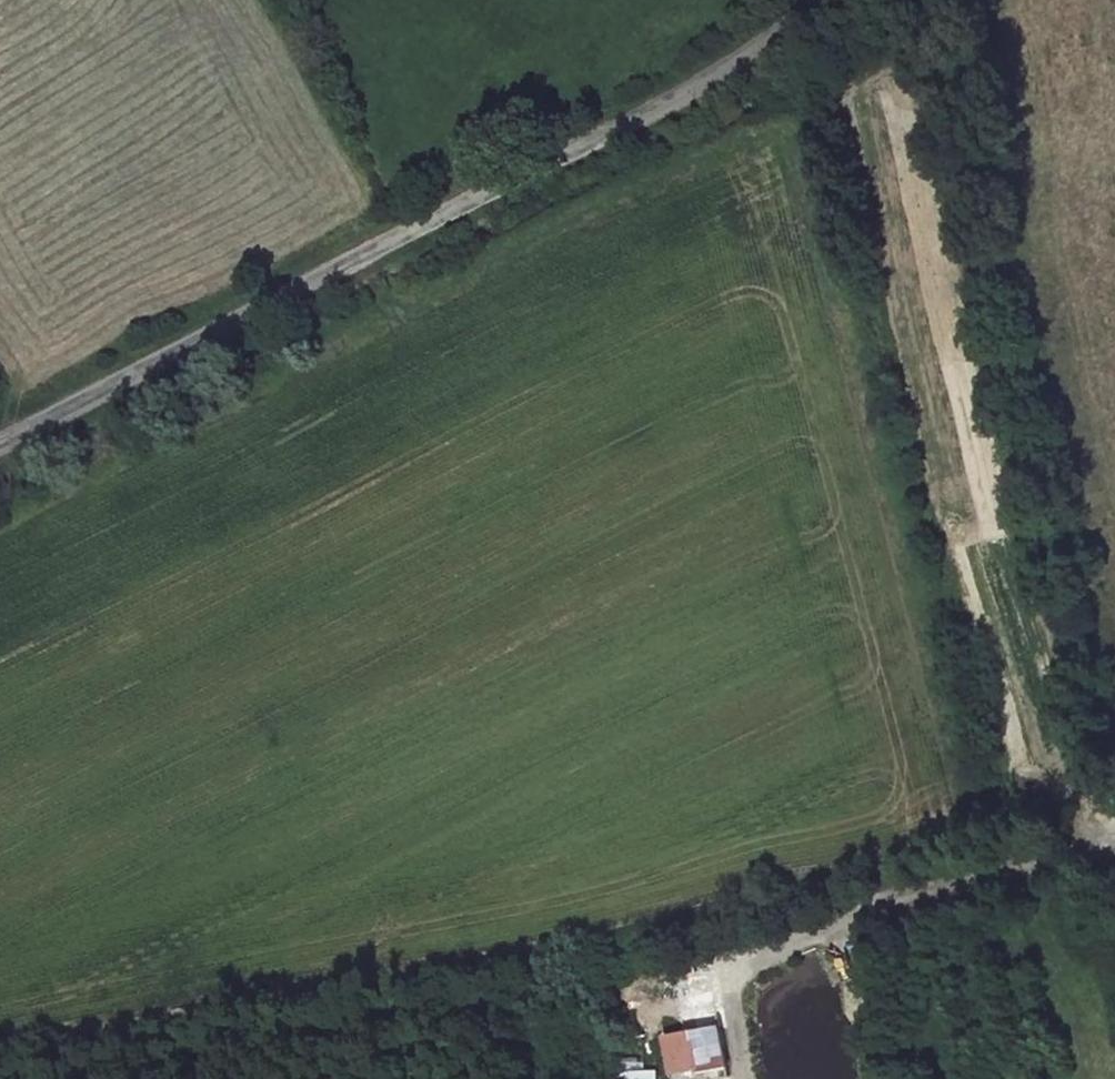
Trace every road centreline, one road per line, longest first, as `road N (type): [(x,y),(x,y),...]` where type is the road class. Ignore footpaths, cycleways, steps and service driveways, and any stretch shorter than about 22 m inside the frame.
road 1 (unclassified): [(0,451),(681,98),(808,0)]
road 2 (track): [(1114,848),(902,896),(735,971),(740,1078)]

